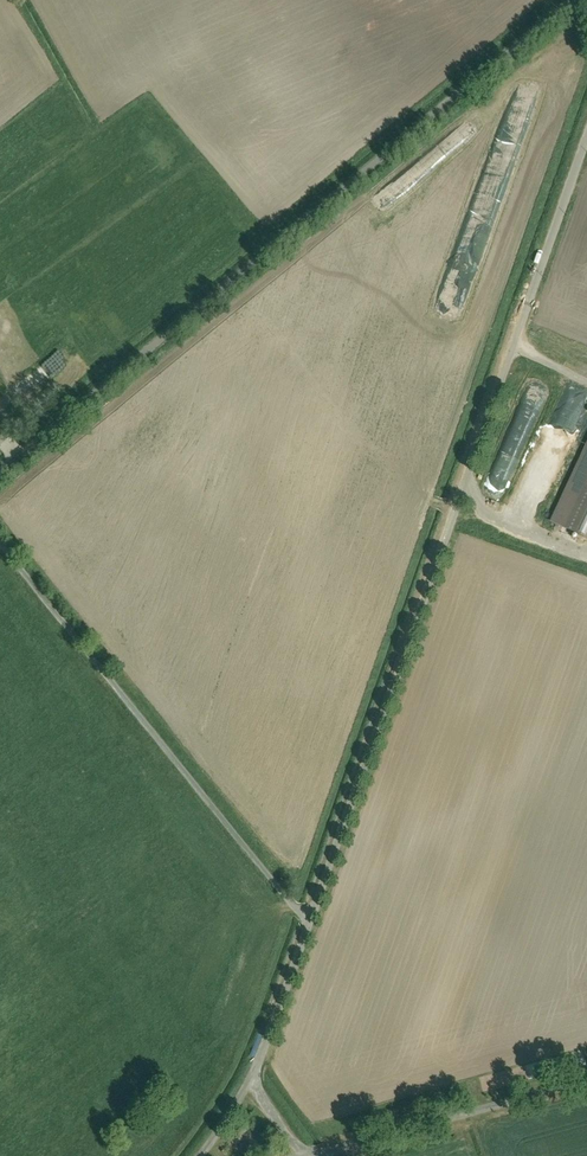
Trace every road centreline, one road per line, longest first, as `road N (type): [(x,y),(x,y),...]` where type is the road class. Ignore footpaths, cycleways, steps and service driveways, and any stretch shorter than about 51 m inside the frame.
road 1 (residential): [(586,134),(305,908)]
road 2 (residential): [(0,470),(579,0)]
road 3 (residential): [(0,530),(305,908)]
road 4 (residential): [(305,908),(253,1079),(198,1155)]
road 5 (residential): [(586,1081),(362,1143)]

